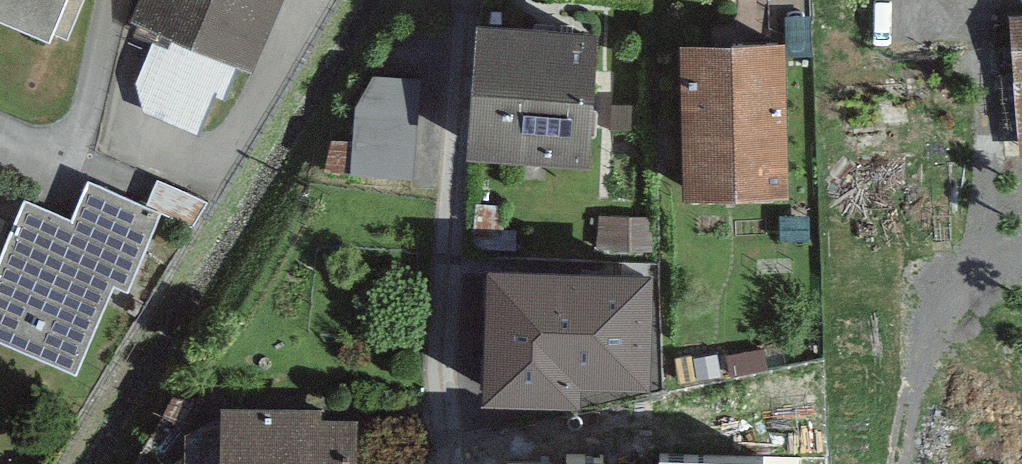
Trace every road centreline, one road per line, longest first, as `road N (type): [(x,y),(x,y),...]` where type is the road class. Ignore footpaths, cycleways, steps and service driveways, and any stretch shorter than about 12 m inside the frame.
road 1 (residential): [(465,0),(451,330),(465,463)]

